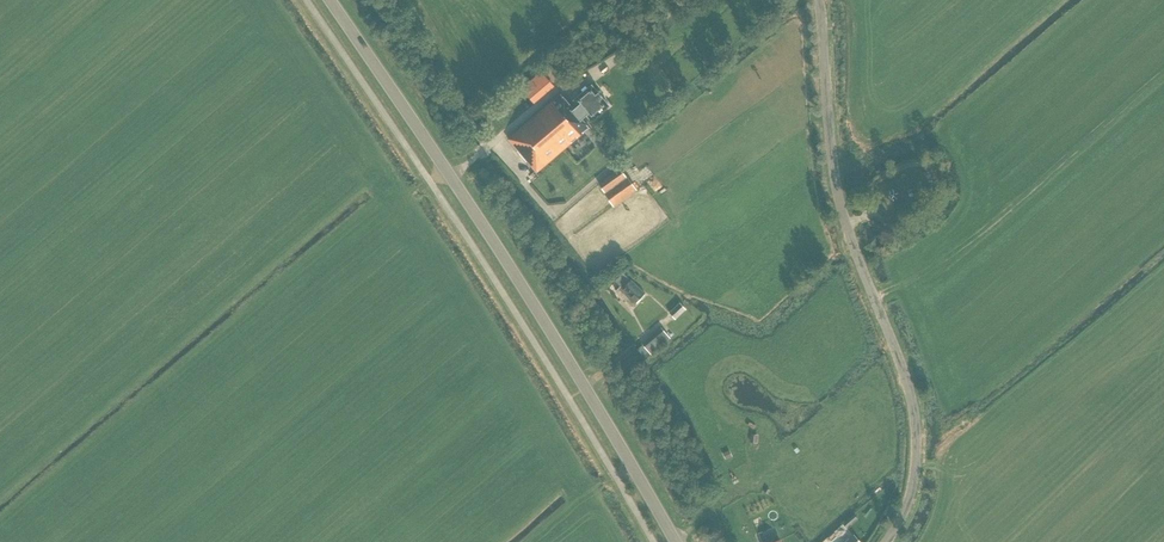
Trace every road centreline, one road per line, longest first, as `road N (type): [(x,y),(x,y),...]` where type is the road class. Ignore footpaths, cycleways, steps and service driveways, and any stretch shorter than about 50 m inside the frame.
road 1 (secondary): [(675,541),(492,239),(330,0)]
road 2 (unclassified): [(886,541),(909,499),(917,435),(902,367),(843,210),(818,0)]

